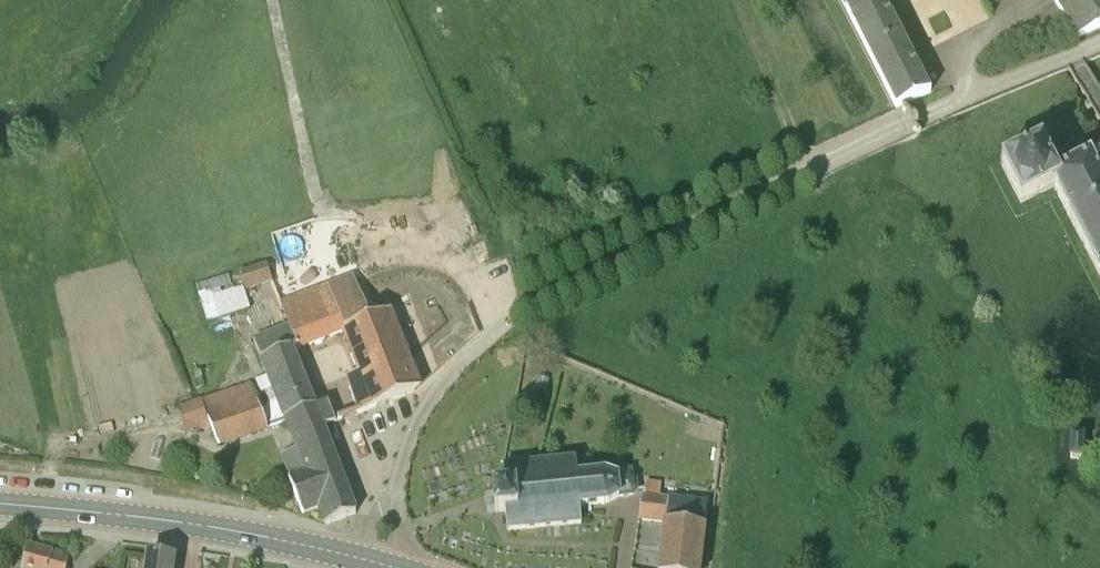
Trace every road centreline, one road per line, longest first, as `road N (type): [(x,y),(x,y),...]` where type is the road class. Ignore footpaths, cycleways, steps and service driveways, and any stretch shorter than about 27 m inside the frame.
road 1 (residential): [(391,507),(430,404),(507,325),(906,126)]
road 2 (secondary): [(349,554),(184,523),(0,503)]

